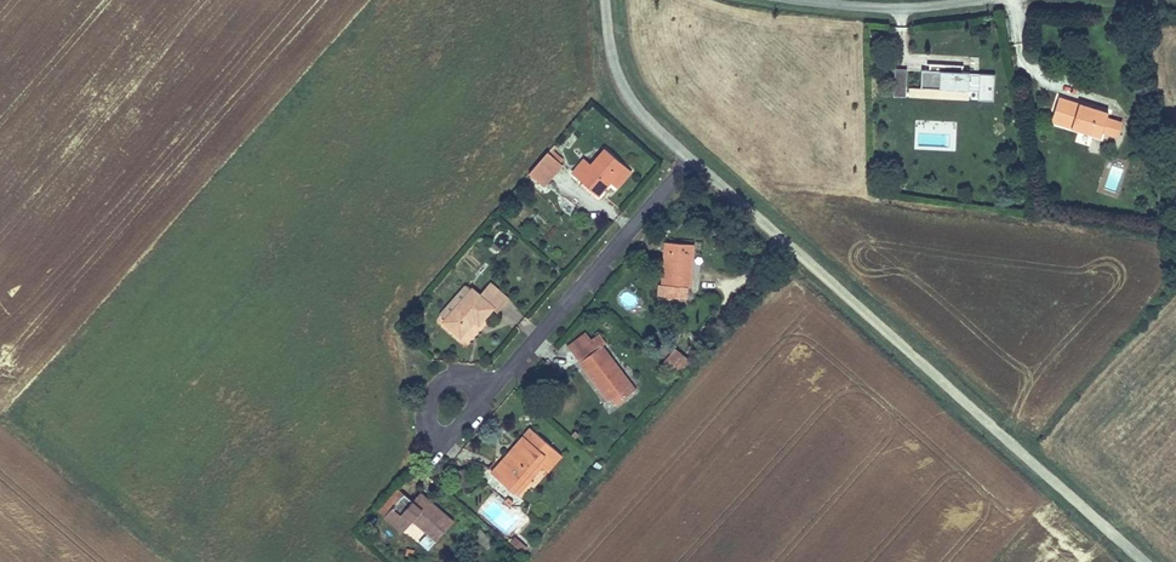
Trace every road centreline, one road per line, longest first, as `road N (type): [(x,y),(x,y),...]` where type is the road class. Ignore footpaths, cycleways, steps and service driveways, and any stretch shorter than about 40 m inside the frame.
road 1 (unclassified): [(692,162),(1144,561)]
road 2 (residential): [(490,391),(692,162)]
road 3 (unclassified): [(605,0),(627,94),(692,162)]
road 4 (residential): [(799,0),(882,8),(977,0)]

